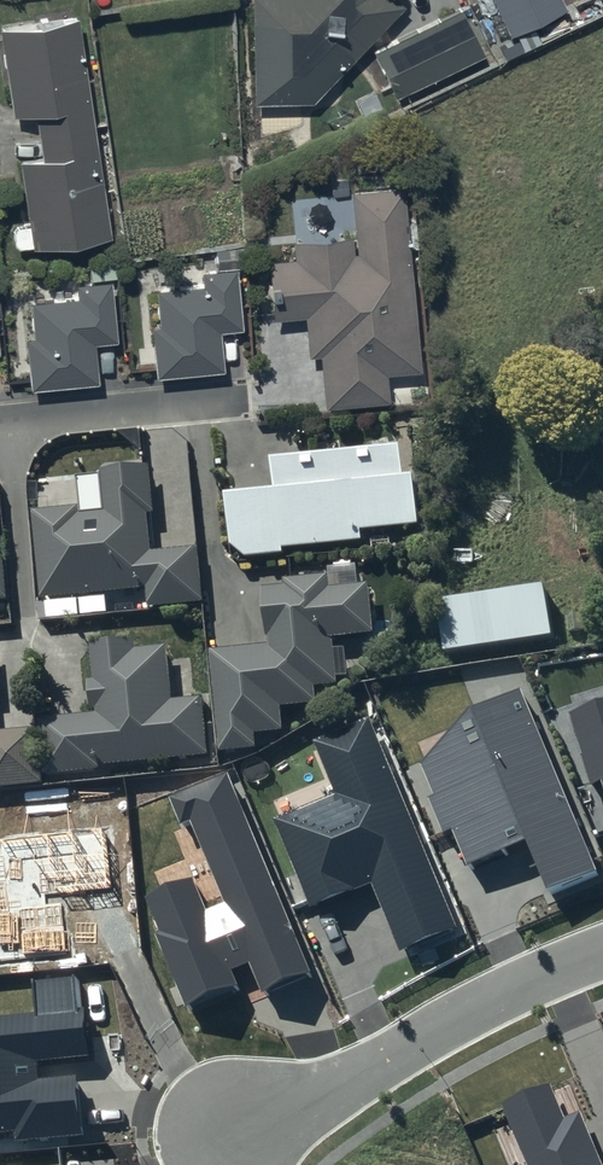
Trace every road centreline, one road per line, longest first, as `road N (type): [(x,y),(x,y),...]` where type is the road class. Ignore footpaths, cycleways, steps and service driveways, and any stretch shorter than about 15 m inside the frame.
road 1 (residential): [(602,952),(523,984),(341,1089),(234,1130)]
road 2 (residential): [(0,427),(238,402)]

